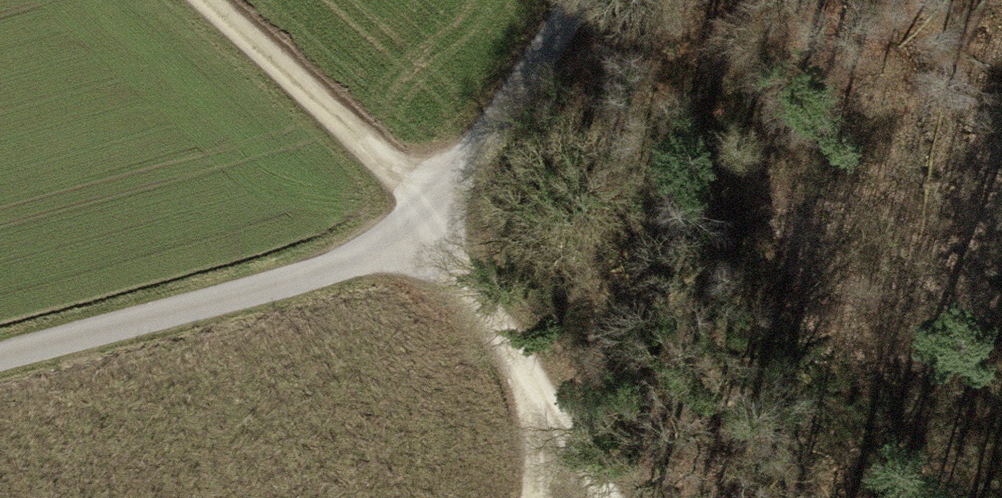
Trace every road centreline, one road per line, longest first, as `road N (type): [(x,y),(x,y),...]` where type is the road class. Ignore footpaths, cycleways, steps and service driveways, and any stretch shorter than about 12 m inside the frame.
road 1 (residential): [(0,355),(333,268),(433,216)]
road 2 (track): [(619,497),(549,400),(523,341),(433,216)]
road 3 (track): [(202,0),(433,216)]
road 4 (unclassified): [(433,216),(500,143),(590,0)]

